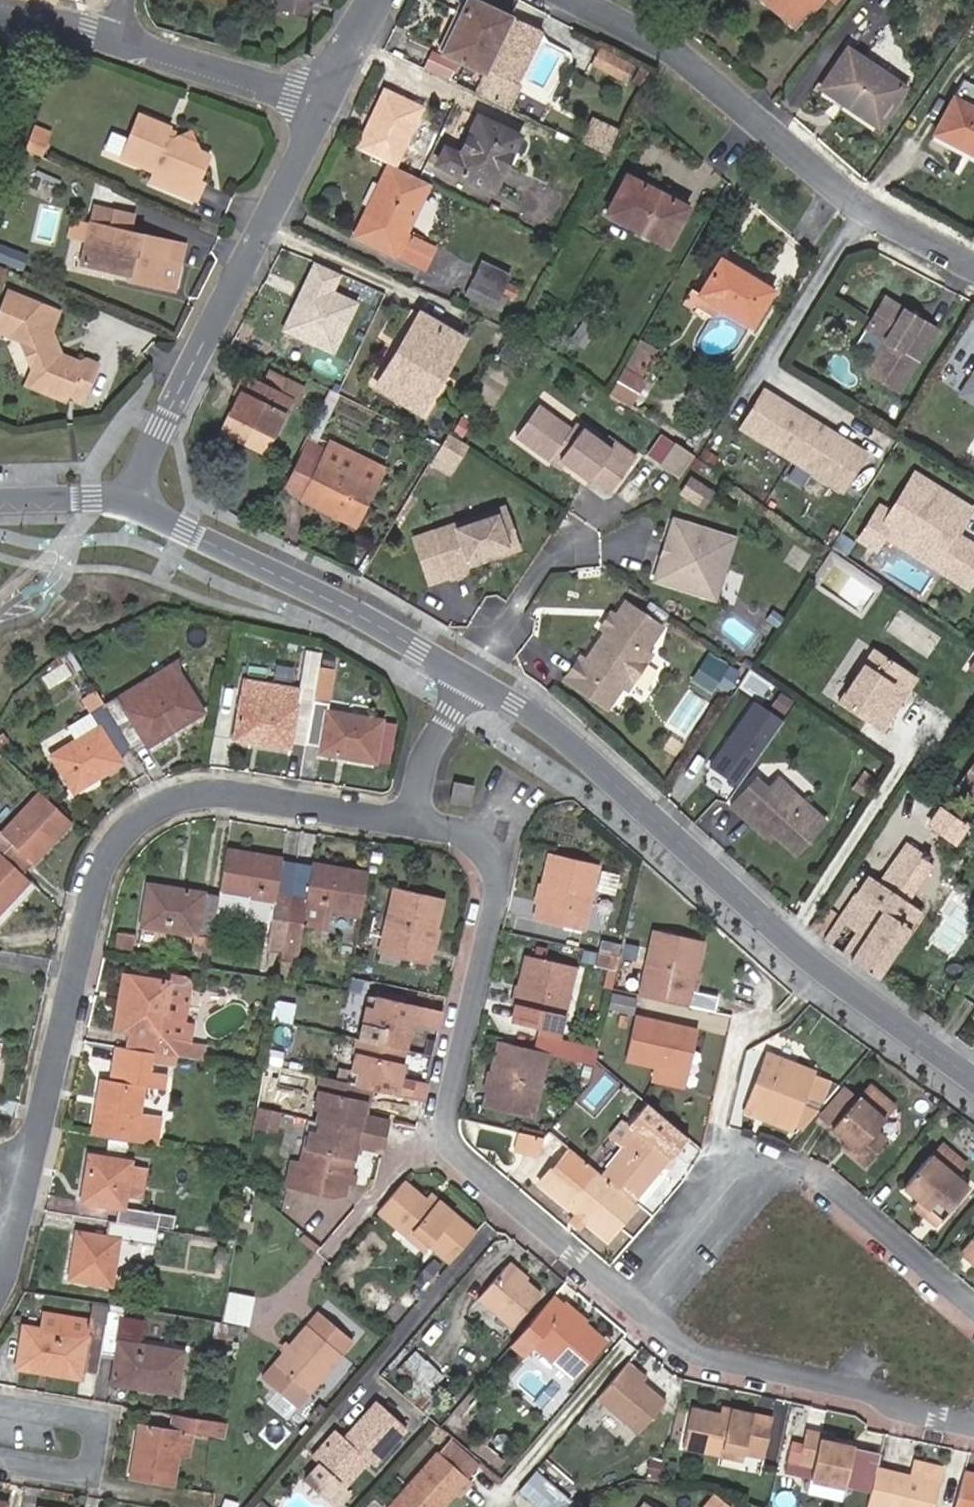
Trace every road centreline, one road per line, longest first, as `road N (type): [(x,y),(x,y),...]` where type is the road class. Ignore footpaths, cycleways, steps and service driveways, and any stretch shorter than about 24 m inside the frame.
road 1 (residential): [(414,821),(510,855),(440,1139),(647,1303)]
road 2 (residential): [(973,1082),(808,958),(564,739),(472,677)]
road 3 (residential): [(414,821),(227,790),(174,799),(124,830),(100,870),(34,1157)]
road 4 (residential): [(570,0),(691,59),(973,259)]
road 5 (residential): [(130,502),(321,105)]
road 6 (residential): [(472,677),(130,502)]
road 7 (residential): [(647,1303),(696,1345),(973,1423)]
road 8 (residential): [(740,1205),(785,1159),(973,1306)]
road 9 (residential): [(0,1400),(96,1416),(86,1470),(0,1456)]
road 10 (residential): [(321,105),(117,29)]
road 11 (residential): [(740,1205),(717,1125),(740,1023)]
road 12 (residential): [(472,677),(428,756),(414,821)]
road 13 (residential): [(472,677),(544,562)]
road 14 (residential): [(647,1303),(740,1205)]
road 15 (residential): [(130,502),(0,501)]
road 16 (residential): [(321,105),(381,0)]

